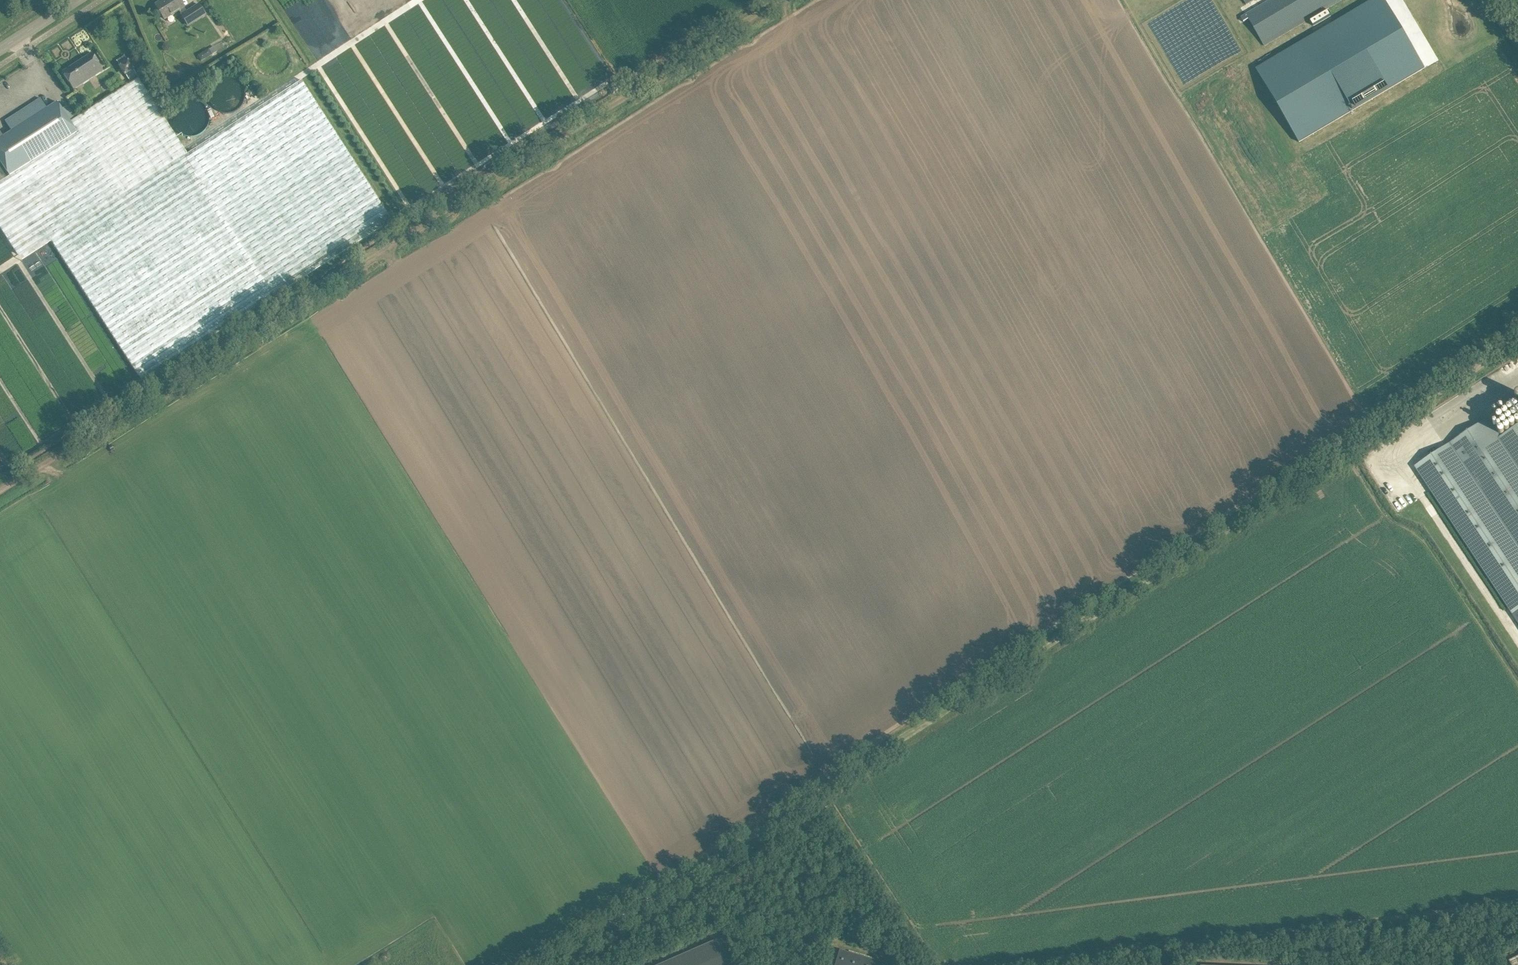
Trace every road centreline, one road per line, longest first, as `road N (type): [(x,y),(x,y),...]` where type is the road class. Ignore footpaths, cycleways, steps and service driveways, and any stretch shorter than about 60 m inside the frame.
road 1 (track): [(559,964),(1517,340)]
road 2 (track): [(785,0),(0,503)]

